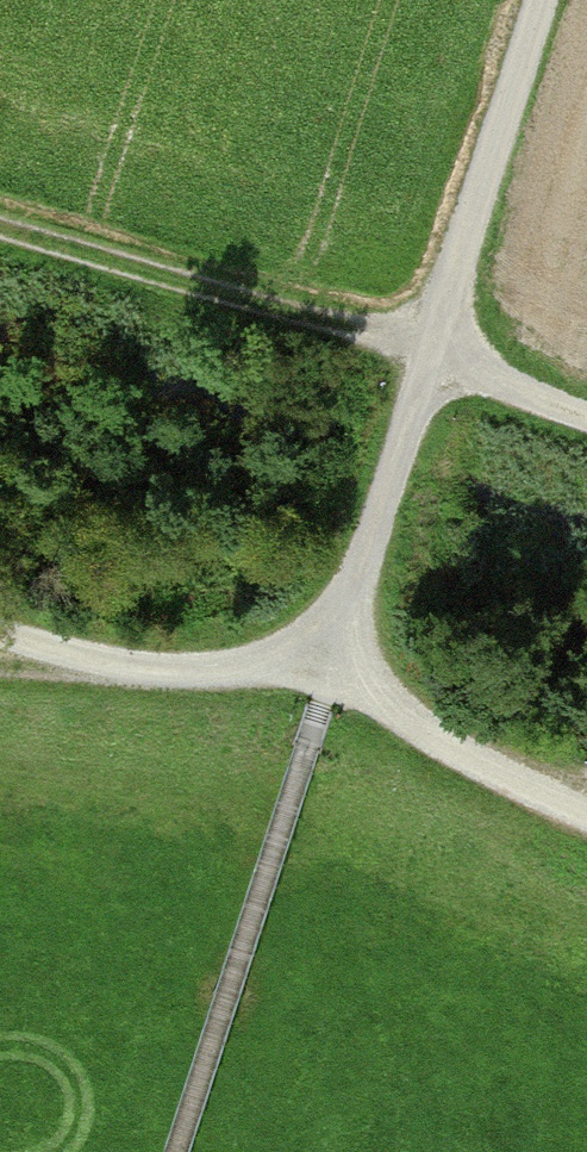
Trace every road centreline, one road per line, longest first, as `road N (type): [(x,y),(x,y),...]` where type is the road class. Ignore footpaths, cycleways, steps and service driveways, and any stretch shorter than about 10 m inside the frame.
road 1 (track): [(0,226),(432,349)]
road 2 (track): [(313,727),(174,1151)]
road 3 (track): [(544,0),(432,349)]
road 4 (track): [(338,654),(186,672),(101,663),(0,627)]
road 5 (track): [(432,349),(338,654)]
road 6 (track): [(338,654),(441,743),(586,815)]
road 7 (track): [(432,349),(586,415)]

